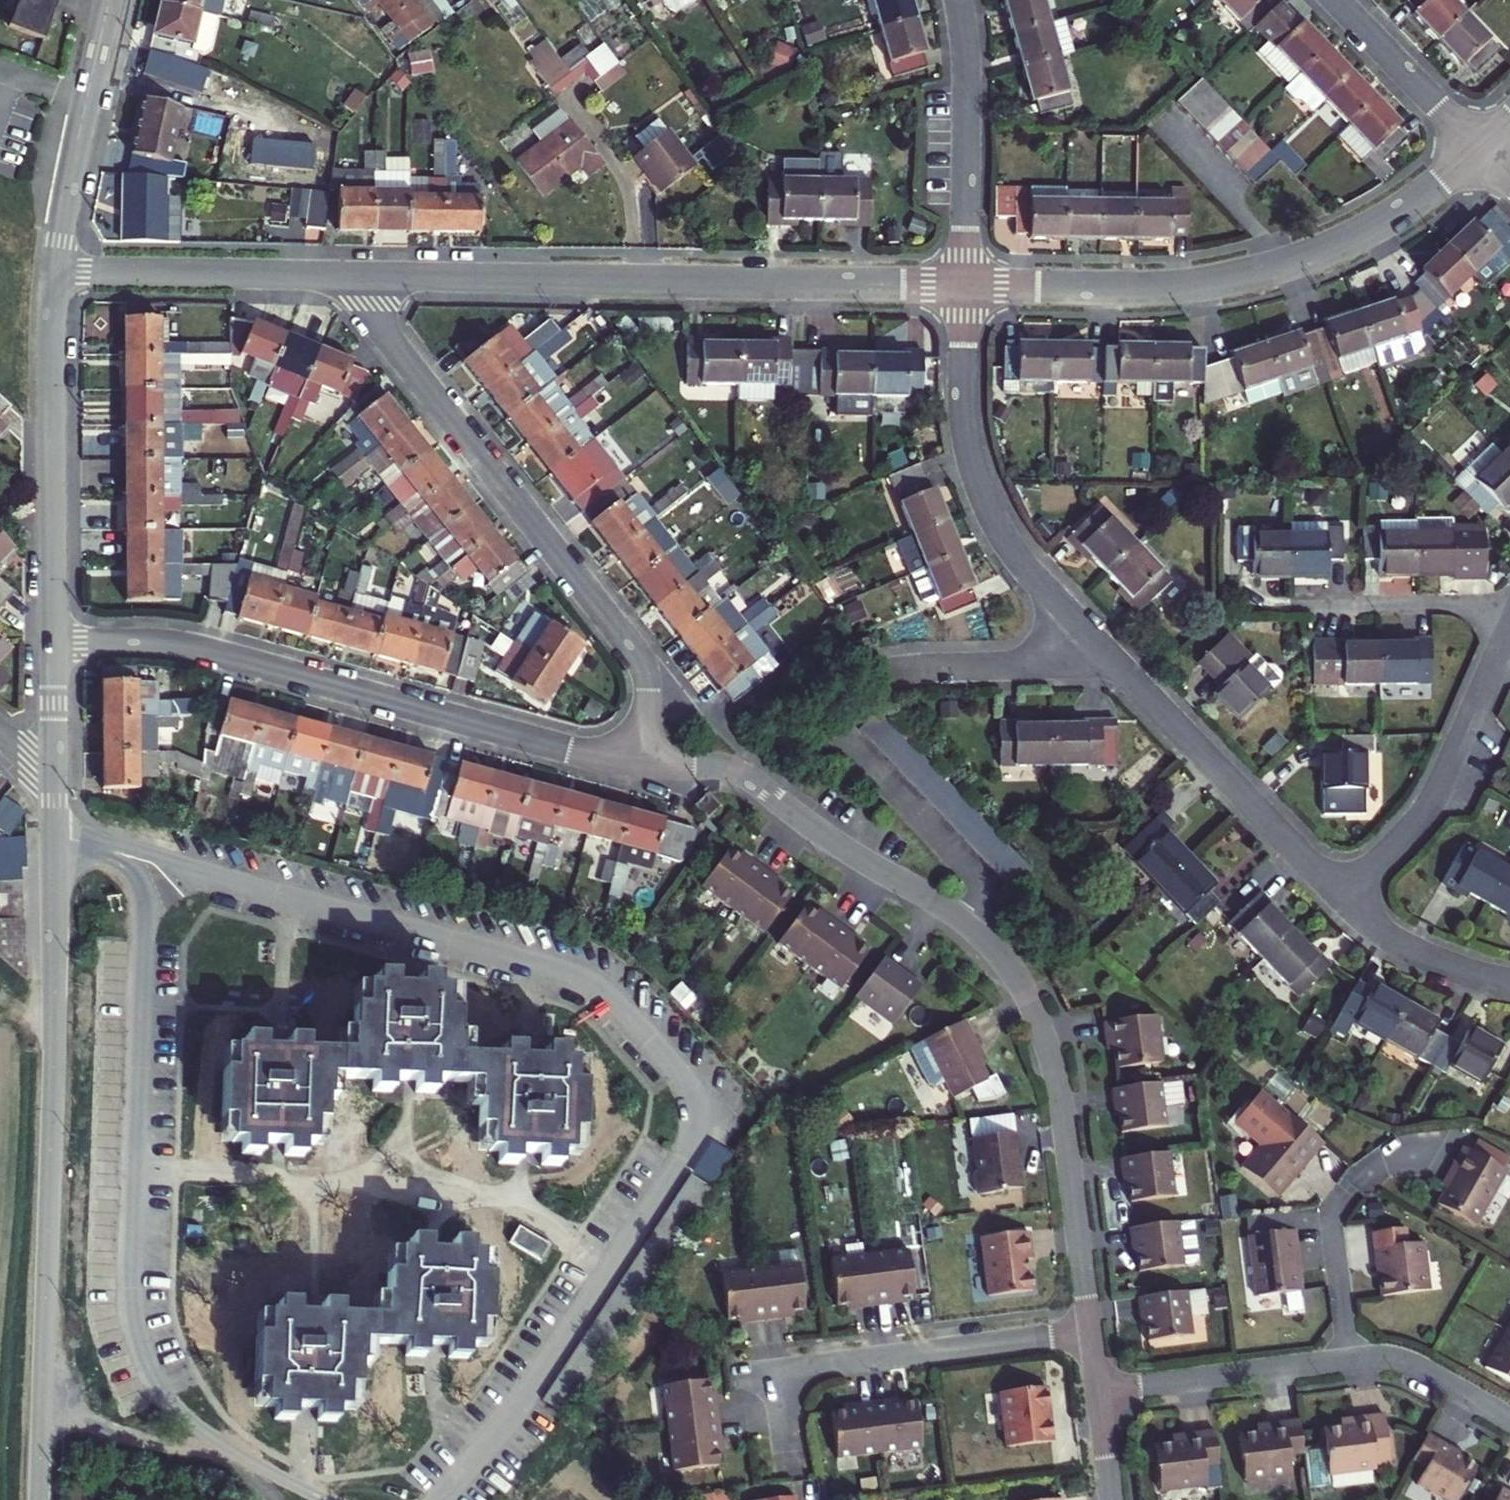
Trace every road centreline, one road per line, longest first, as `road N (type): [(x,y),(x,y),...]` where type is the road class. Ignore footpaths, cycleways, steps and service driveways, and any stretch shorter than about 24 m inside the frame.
road 1 (residential): [(435,1499),(529,1388),(701,1127),(701,1101),(593,983),(125,849)]
road 2 (residential): [(641,764),(744,774),(858,858),(953,913),(1009,967),(1053,1058),(1092,1332)]
road 3 (residential): [(101,846),(132,877),(139,899),(135,1332),(156,1386),(181,1417),(326,1499)]
road 4 (residential): [(38,1499),(54,834)]
road 5 (residential): [(343,277),(965,286)]
road 6 (residential): [(53,642),(194,647),(641,764)]
road 7 (residential): [(641,764),(648,695),(641,664),(343,277)]
road 8 (residential): [(965,286),(1174,287),(1269,268),(1385,219),(1478,150)]
road 9 (residential): [(1112,660),(1020,559),(983,492),(965,412),(965,286)]
road 10 (residential): [(786,1443),(784,1387),(799,1372),(1092,1332)]
road 11 (residential): [(53,642),(53,272)]
road 12 (residential): [(1341,896),(1112,660)]
road 13 (residential): [(53,272),(343,277)]
road 14 (residential): [(965,286),(967,65),(959,0)]
road 15 (residential): [(53,272),(109,0)]
road 16 (residential): [(1341,896),(1424,812),(1490,672)]
road 17 (residential): [(1099,1391),(1349,1360)]
road 18 (residential): [(881,669),(1112,660)]
road 19 (residential): [(1297,606),(1509,606)]
road 20 (residential): [(1335,0),(1478,150)]
road 21 (residential): [(1509,983),(1409,950),(1341,896)]
road 22 (residential): [(1349,1360),(1404,1361),(1509,1421)]
road 23 (residential): [(1349,1360),(1331,1228),(1345,1192)]
road 24 (residential): [(55,766),(53,642)]

